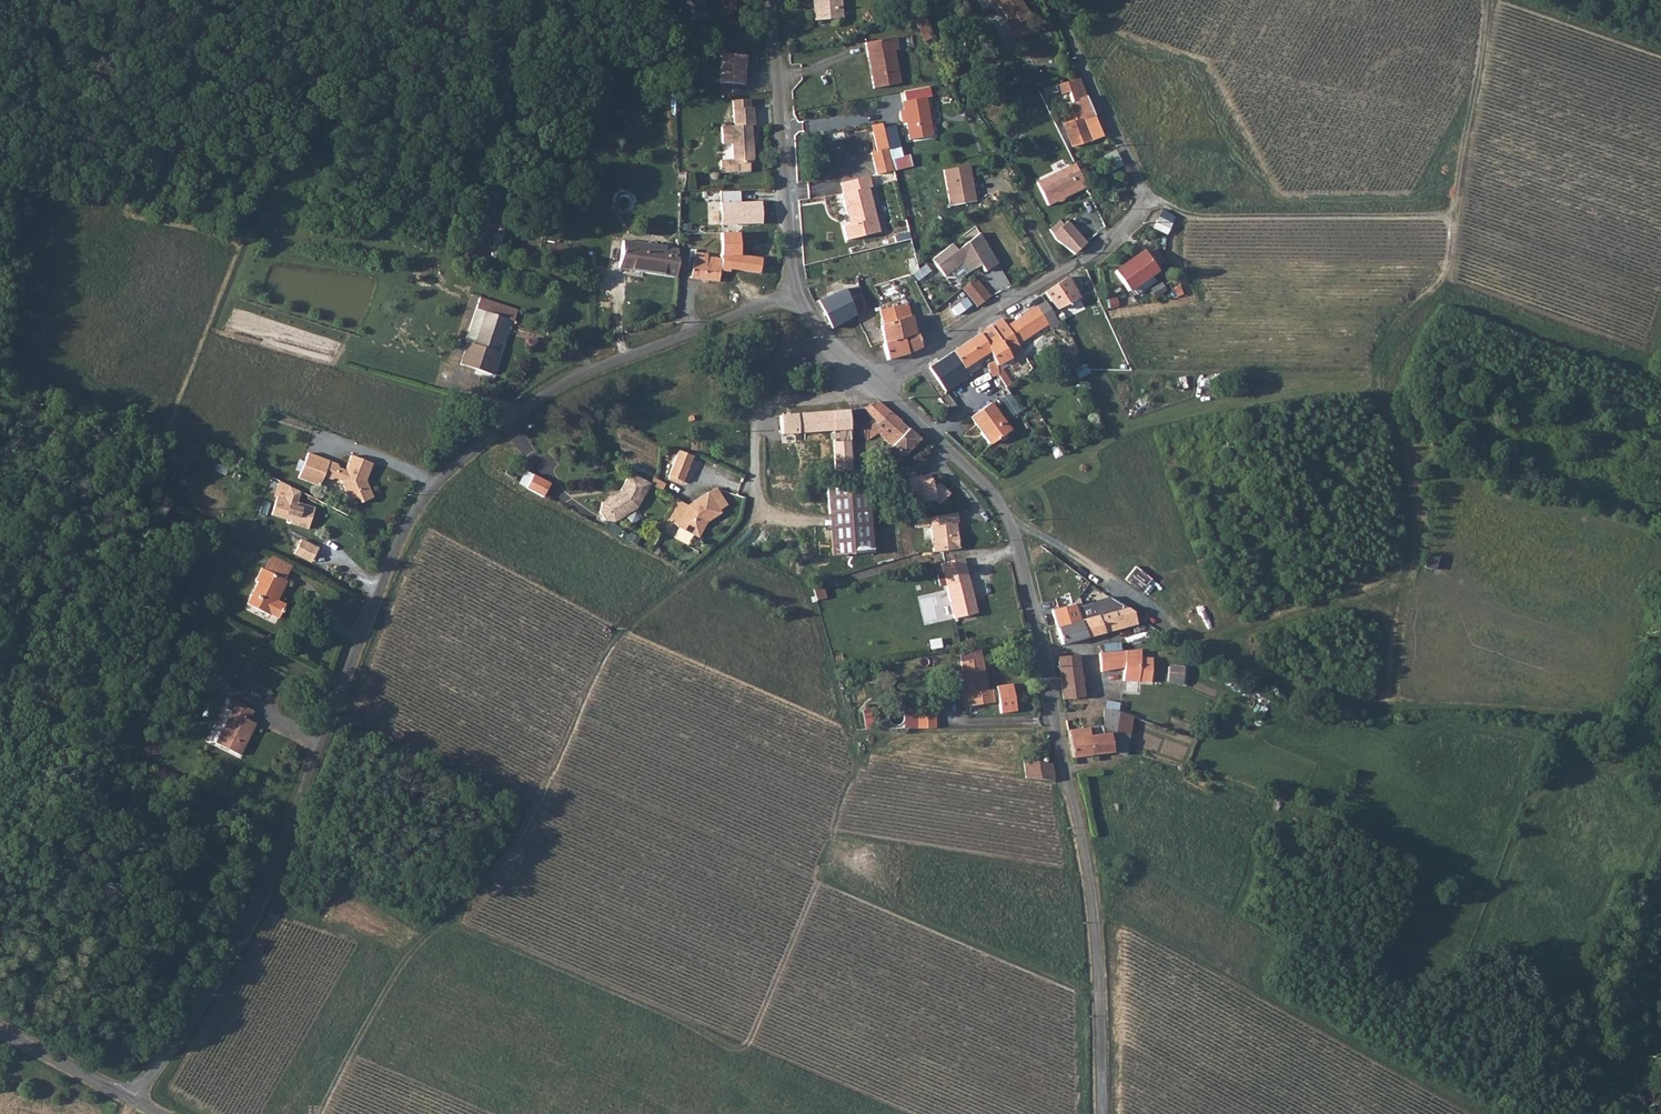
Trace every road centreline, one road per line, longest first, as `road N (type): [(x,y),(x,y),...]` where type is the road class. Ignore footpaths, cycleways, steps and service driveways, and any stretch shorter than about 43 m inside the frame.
road 1 (unclassified): [(790,298),(570,380),(438,483),(401,538),(246,932),(132,1101)]
road 2 (track): [(996,500),(1132,429),(1261,391),(1367,377),(1396,319),(1446,276),(1483,0)]
road 3 (unclassified): [(1102,1113),(1085,862),(1013,531),(981,480),(880,388)]
road 4 (track): [(322,1113),(409,955),(515,855),(606,652),(731,539),(751,505)]
road 5 (track): [(1013,531),(1054,544),(1230,664),(1289,689),(1348,703),(1608,720)]
road 6 (residential): [(880,388),(1104,249),(1134,216),(1139,185),(1062,17)]
road 7 (track): [(770,993),(816,884),(846,787),(869,757),(892,737),(1055,730)]
road 8 (track): [(1138,201),(1224,220),(1451,216)]
road 9 (unclassified): [(790,298),(770,0)]
road 10 (track): [(1083,850),(1115,854),(1283,948)]
road 11 (track): [(1101,1036),(1258,1113)]
road 12 (unclassified): [(0,1028),(132,1101)]
road 13 (unclassified): [(880,388),(790,298)]

